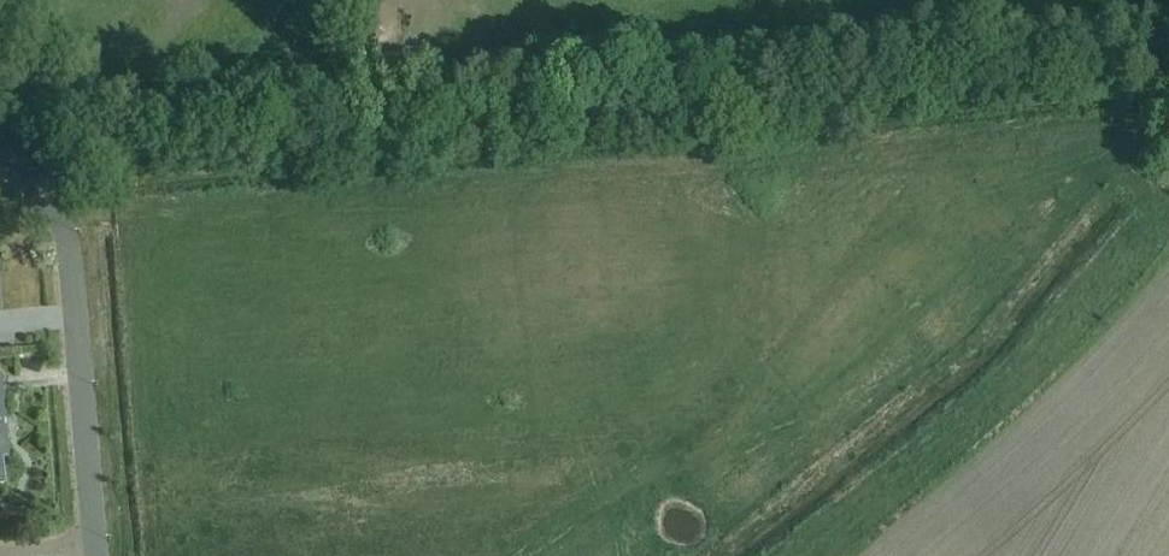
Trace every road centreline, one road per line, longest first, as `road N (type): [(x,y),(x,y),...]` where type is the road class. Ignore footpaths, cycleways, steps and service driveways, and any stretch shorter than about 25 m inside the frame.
road 1 (unclassified): [(94,543),(66,239),(43,201),(0,165)]

